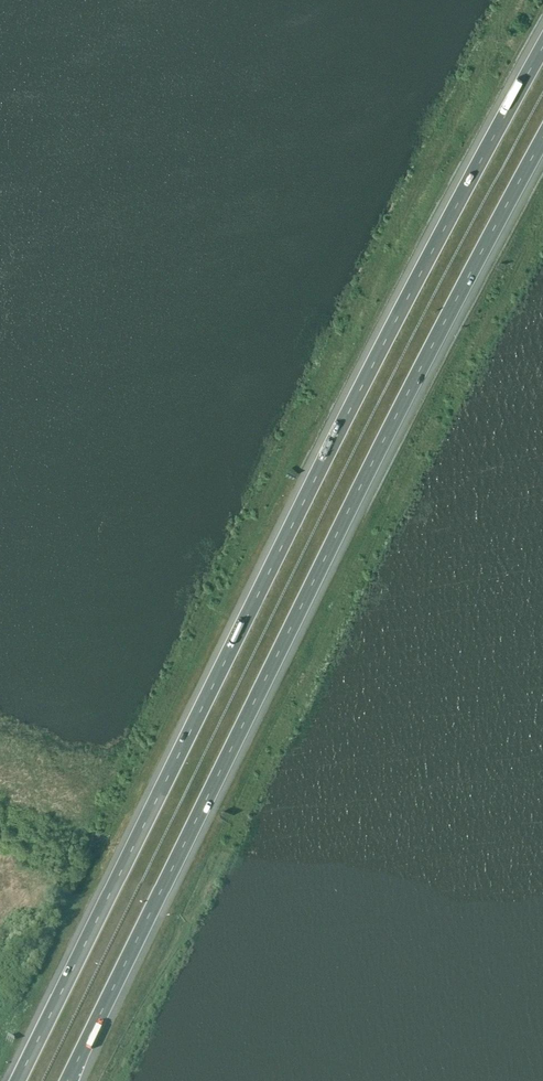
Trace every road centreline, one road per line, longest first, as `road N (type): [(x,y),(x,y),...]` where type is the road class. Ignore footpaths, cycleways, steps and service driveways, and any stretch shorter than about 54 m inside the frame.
road 1 (motorway): [(542,48),(292,522),(17,1080)]
road 2 (motorway): [(67,1080),(542,135)]

